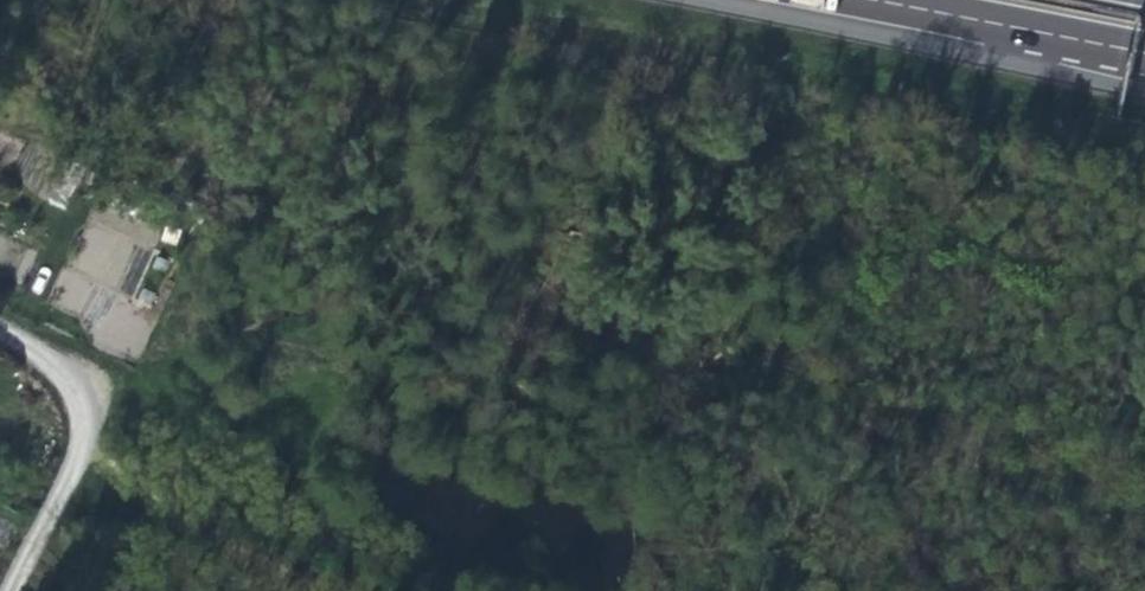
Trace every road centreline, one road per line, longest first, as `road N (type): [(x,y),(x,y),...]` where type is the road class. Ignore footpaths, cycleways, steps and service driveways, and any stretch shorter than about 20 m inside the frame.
road 1 (residential): [(0,590),(76,446),(66,387),(28,343),(0,330)]
road 2 (motorway): [(874,0),(1144,53)]

